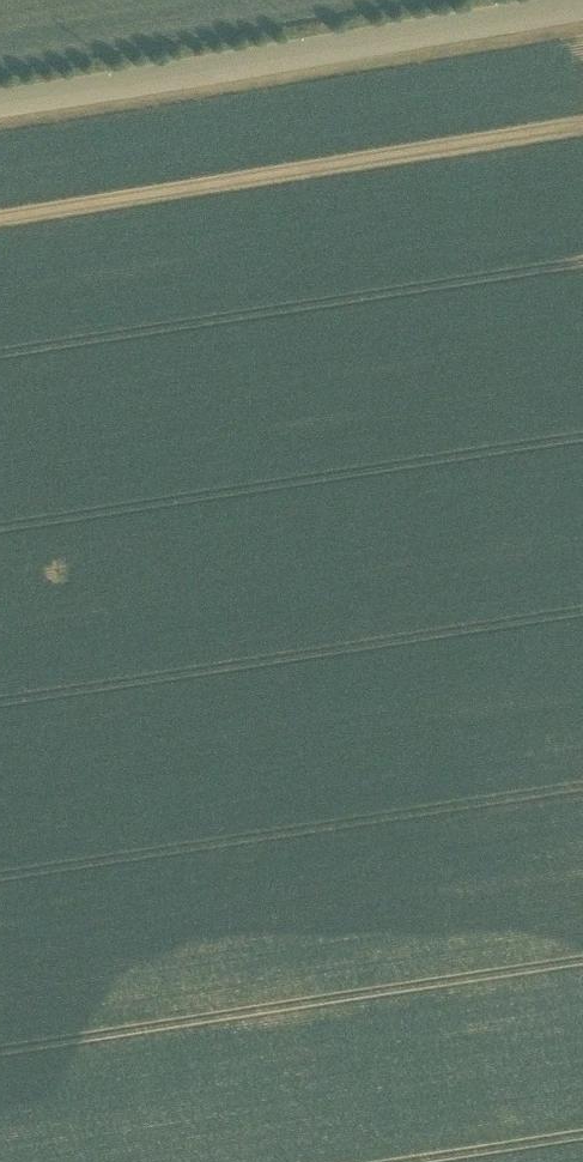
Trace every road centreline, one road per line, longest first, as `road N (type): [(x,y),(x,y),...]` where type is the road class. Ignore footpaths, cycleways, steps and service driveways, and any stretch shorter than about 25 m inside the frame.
road 1 (residential): [(582,0),(0,101)]

